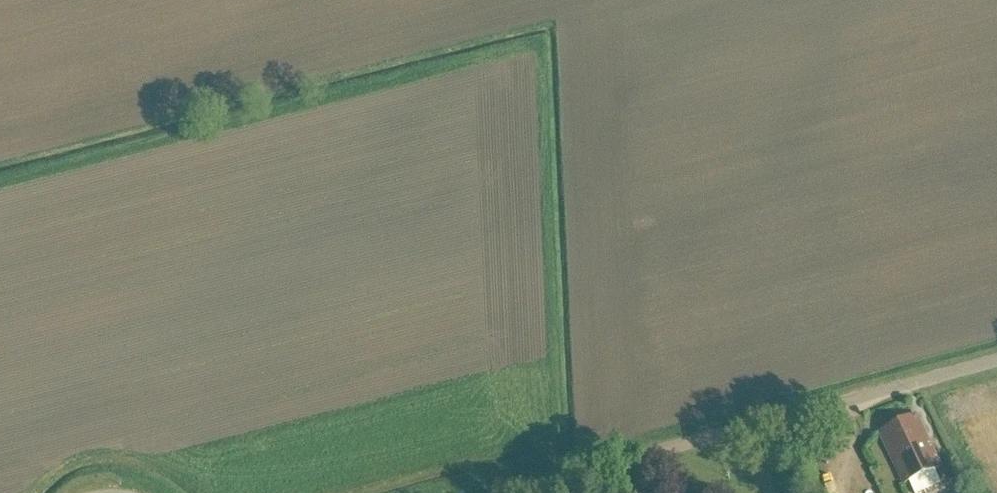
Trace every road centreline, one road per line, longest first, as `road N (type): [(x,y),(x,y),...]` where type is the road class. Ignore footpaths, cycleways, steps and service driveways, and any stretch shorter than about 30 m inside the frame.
road 1 (unclassified): [(564,492),(996,369)]

